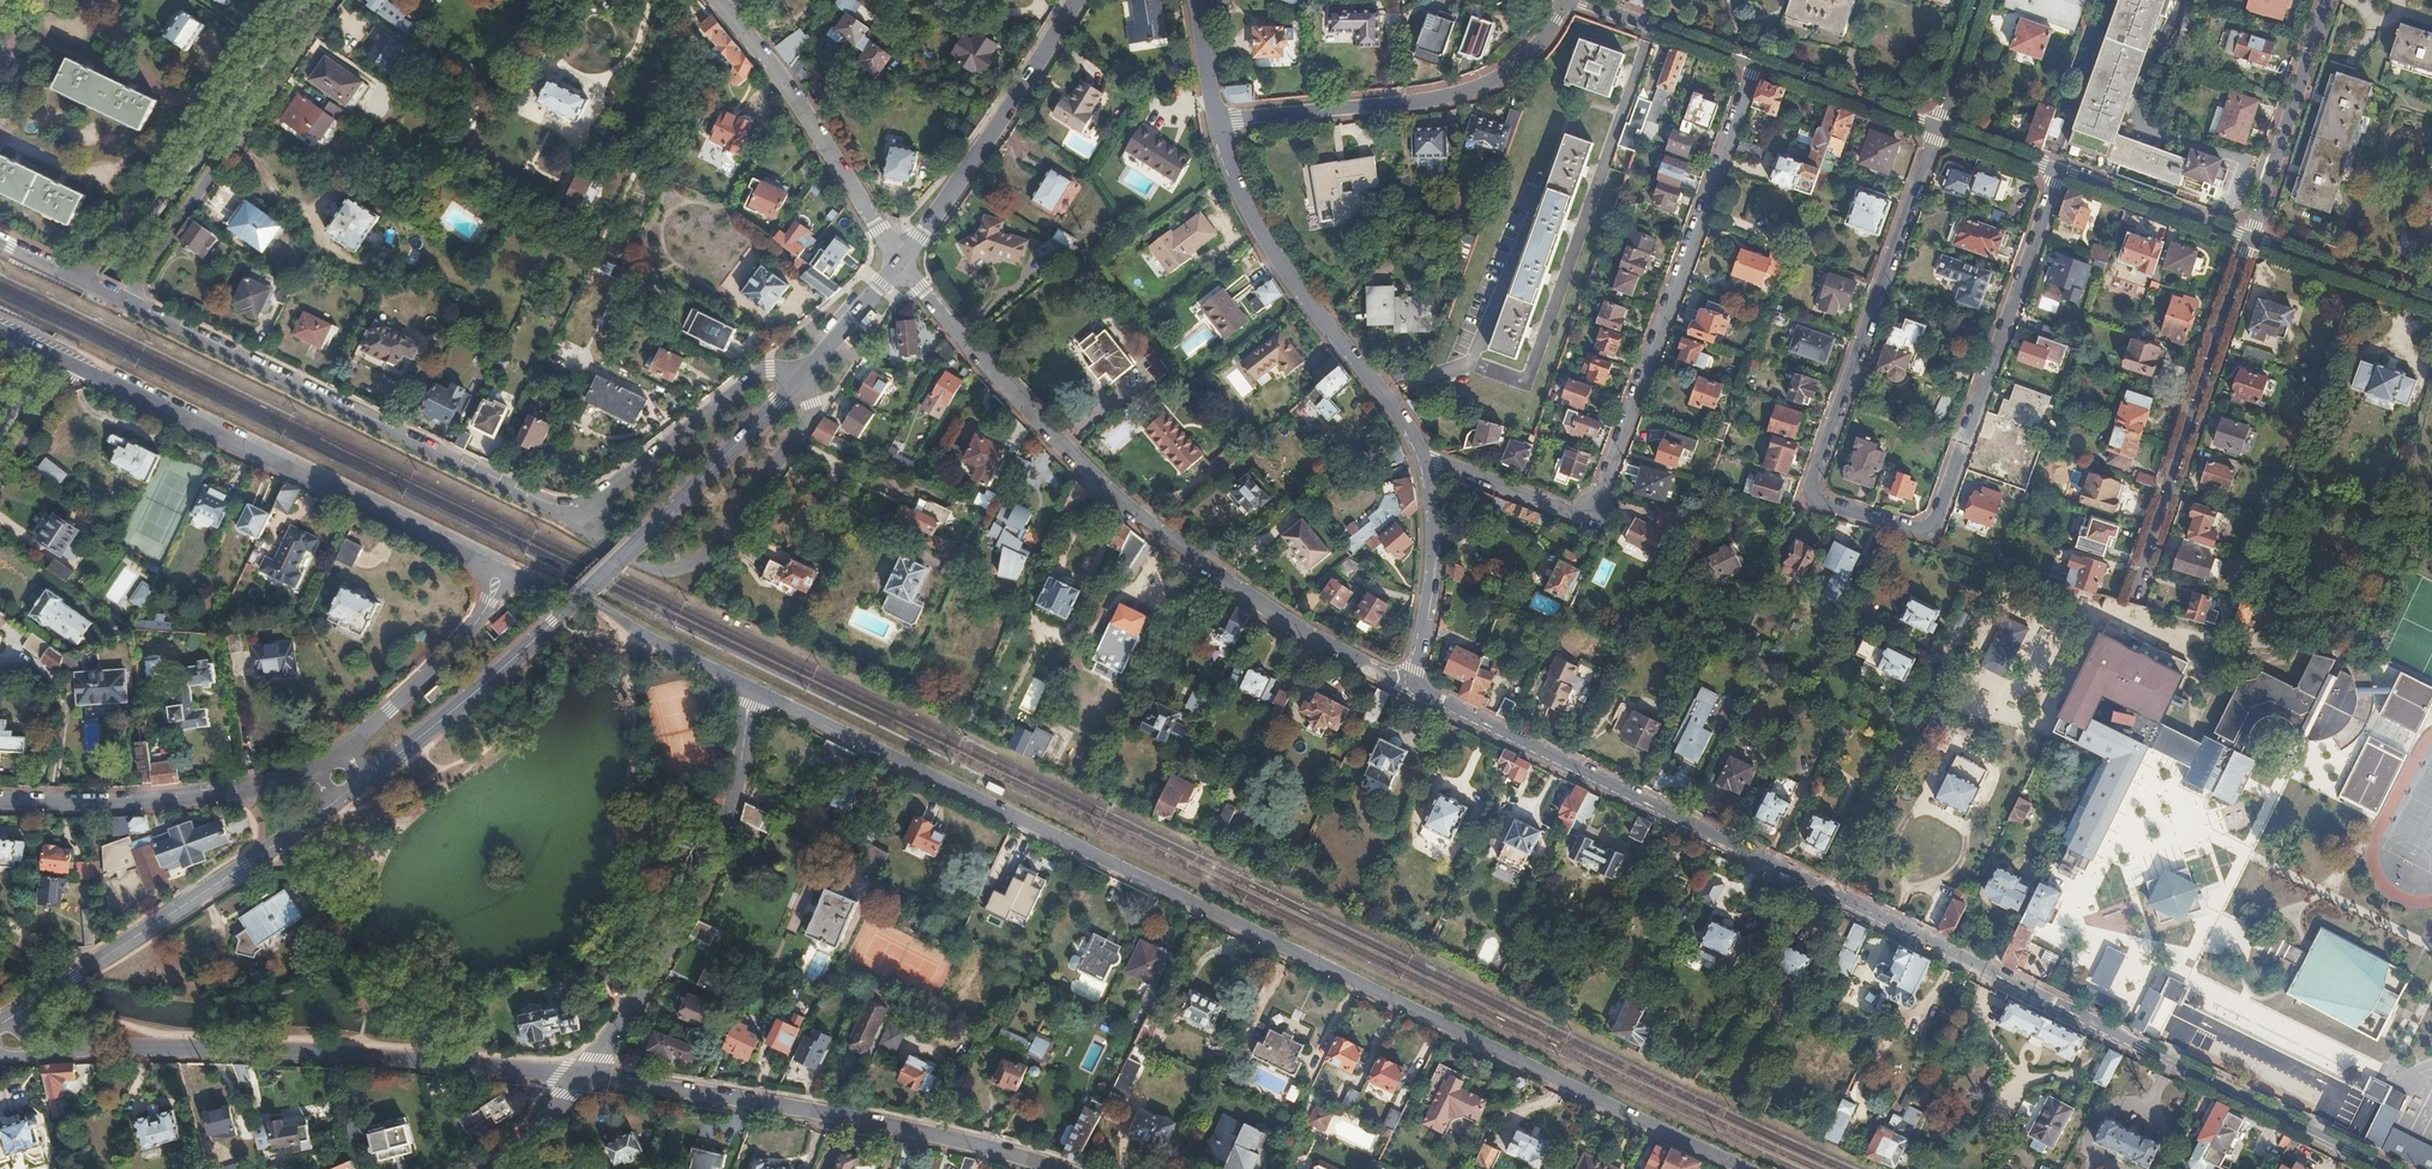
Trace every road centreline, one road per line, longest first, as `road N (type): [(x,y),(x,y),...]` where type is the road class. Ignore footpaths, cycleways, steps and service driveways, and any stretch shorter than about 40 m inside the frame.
road 1 (residential): [(755,686),(1757,1168)]
road 2 (residential): [(1938,128),(1813,484),(1824,504),(1919,532),(1934,526),(2058,171)]
road 3 (residential): [(901,262),(1099,478),(1274,617),(1416,687)]
road 4 (residential): [(0,242),(572,518)]
road 5 (residential): [(1831,893),(2386,1168)]
road 6 (residential): [(0,327),(501,571)]
road 7 (residential): [(40,1052),(198,1048),(585,1077)]
road 8 (tertiary): [(0,440),(301,0)]
road 9 (residential): [(585,1077),(884,1124),(1061,1168)]
road 10 (residential): [(1416,687),(1831,893)]
road 11 (residential): [(585,1077),(718,861),(755,686)]
road 12 (residential): [(1755,63),(1616,457)]
road 13 (residential): [(1430,463),(1250,217),(1217,124)]
road 14 (tertiary): [(337,801),(11,1017)]
road 15 (residential): [(1217,124),(1469,89),(1520,64),(1565,0)]
road 16 (residential): [(572,518),(607,548),(645,566),(664,571),(699,562),(813,413),(809,372)]
road 17 (residential): [(2135,593),(2250,240)]
road 18 (tertiary): [(571,607),(809,372)]
road 19 (residential): [(720,0),(901,262)]
road 20 (residential): [(0,800),(205,798),(315,772)]
road 21 (tertiary): [(901,262),(1075,0)]
road 22 (residential): [(572,518),(753,378),(809,372)]
road 23 (residential): [(501,571),(562,586),(755,686)]
road 24 (tertiary): [(571,607),(483,690),(368,778)]
road 25 (residential): [(1831,893),(1939,664)]
road 26 (residential): [(2250,240),(2327,0)]
road 27 (residential): [(347,750),(450,655),(485,615),(501,571)]
road 28 (residential): [(1430,463),(1583,512),(1604,493),(1616,457)]
road 29 (residential): [(1416,687),(1437,552),(1430,463)]
road 30 (residential): [(2058,171),(2250,240)]
road 31 (residential): [(1755,63),(1938,128)]
road 32 (residential): [(2250,240),(2431,305)]
road 33 (residential): [(1581,0),(1755,63)]
road 34 (tertiary): [(809,372),(901,262)]
road 35 (residential): [(1980,0),(1938,128)]
road 36 (residential): [(1938,128),(2058,171)]
road 37 (residential): [(496,1168),(585,1077)]
road 38 (residential): [(1217,124),(1195,0)]

